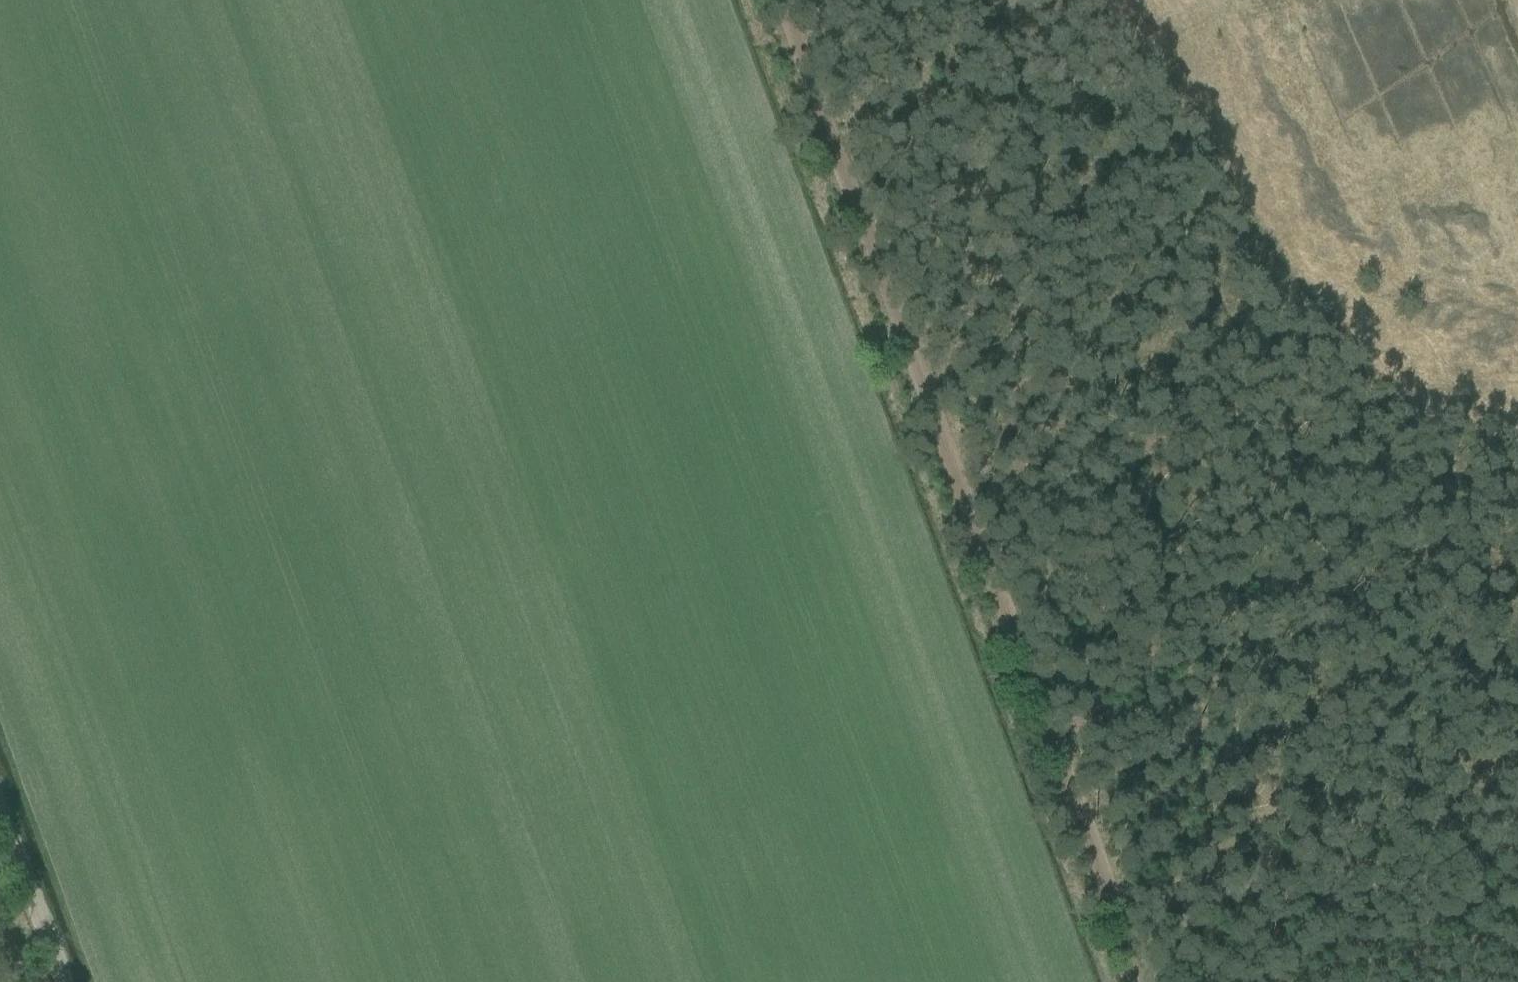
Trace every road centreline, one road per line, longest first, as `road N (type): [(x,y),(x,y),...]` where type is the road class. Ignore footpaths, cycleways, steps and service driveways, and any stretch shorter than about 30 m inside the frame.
road 1 (track): [(1133,981),(770,0)]
road 2 (track): [(0,827),(57,981)]

